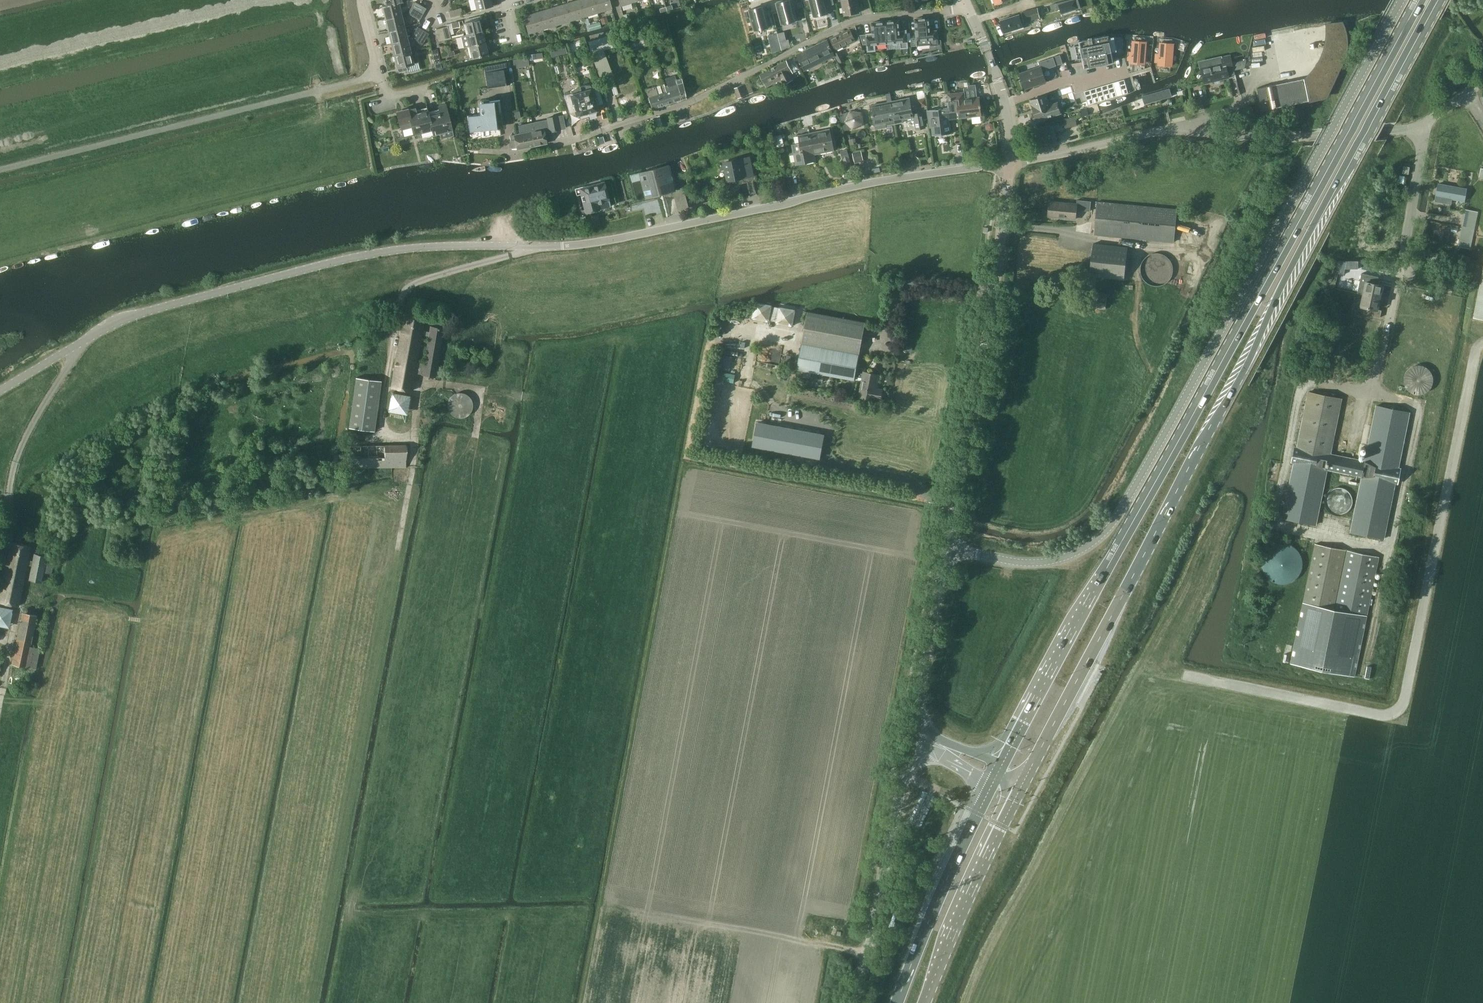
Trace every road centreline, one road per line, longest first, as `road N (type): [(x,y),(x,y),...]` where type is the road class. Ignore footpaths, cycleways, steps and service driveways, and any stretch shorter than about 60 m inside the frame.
road 1 (tertiary): [(0,391),(128,316),(409,245),(622,238),(900,177),(1010,162)]
road 2 (primary): [(1019,783),(1438,0)]
road 3 (primary): [(1419,0),(1000,763)]
road 4 (unclassified): [(947,548),(1038,563),(1087,546),(1107,529),(1402,0)]
road 5 (track): [(1190,678),(1380,715),(1398,711),(1482,342)]
road 6 (residential): [(466,151),(524,150),(690,102),(855,20),(967,8)]
road 7 (tertiary): [(1010,162),(1165,129),(1271,138),(1421,128),(1482,77)]
road 8 (track): [(1274,528),(1304,381),(1414,400),(1421,409),(1375,618)]
road 9 (tertiary): [(947,548),(1010,162)]
road 10 (unclassified): [(857,1002),(904,785),(934,742)]
road 11 (primary): [(991,782),(896,1002)]
road 12 (primary): [(923,1002),(1019,783)]
road 13 (tertiary): [(934,742),(918,713),(919,691),(947,548)]
road 14 (tertiary): [(1010,162),(997,76),(967,8)]
road 15 (residential): [(426,86),(387,96),(362,0)]

